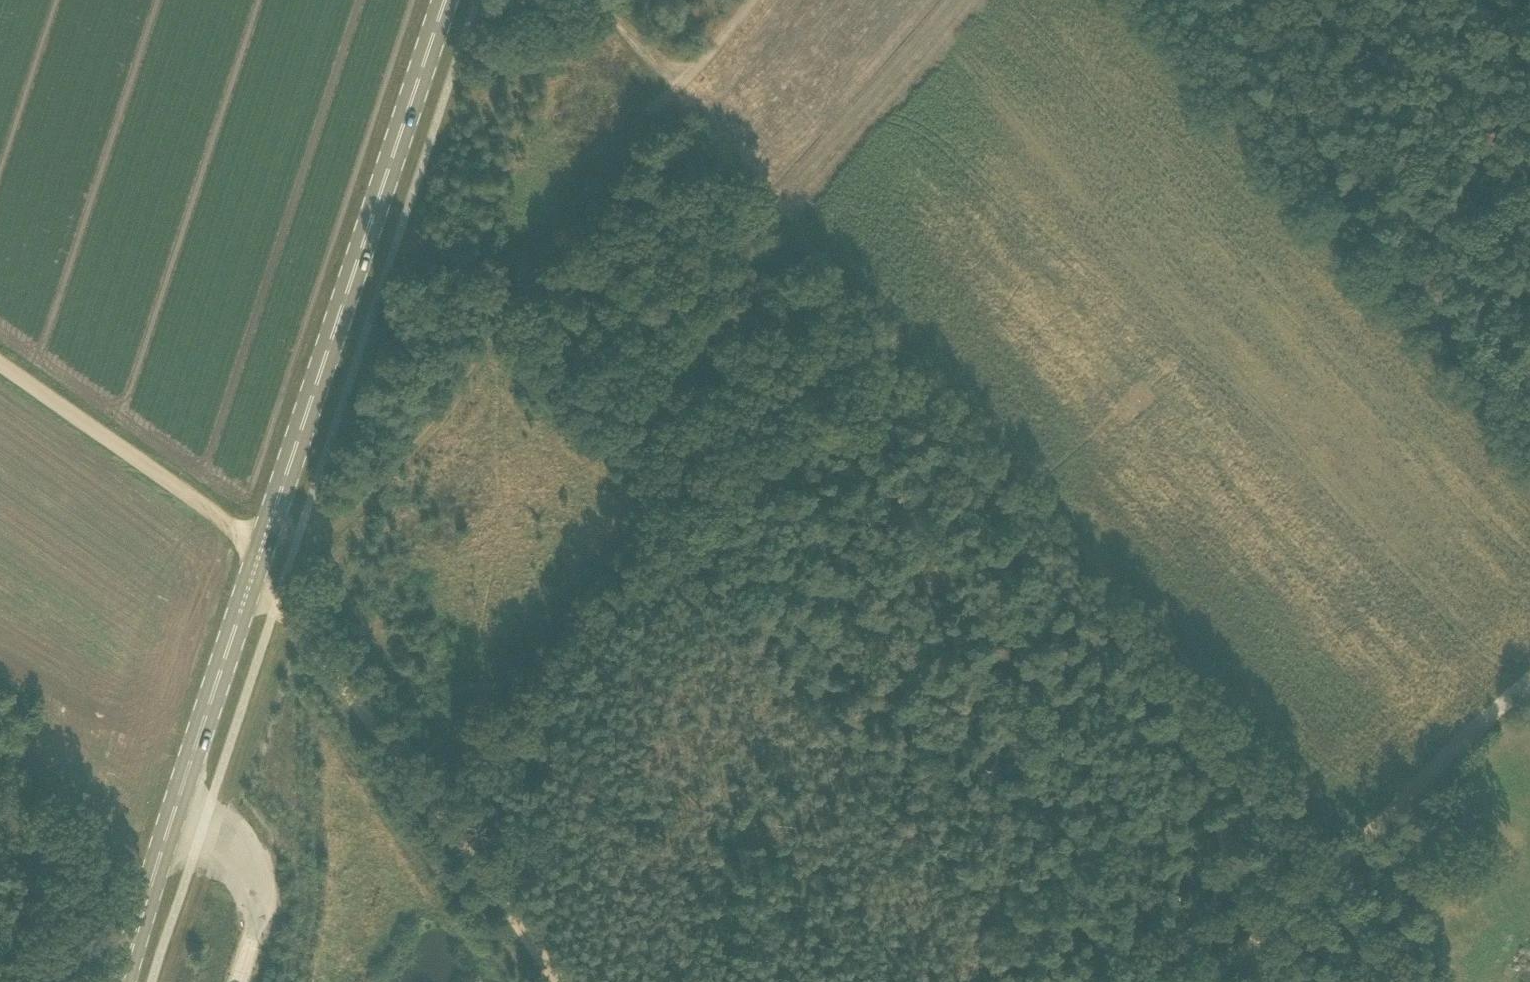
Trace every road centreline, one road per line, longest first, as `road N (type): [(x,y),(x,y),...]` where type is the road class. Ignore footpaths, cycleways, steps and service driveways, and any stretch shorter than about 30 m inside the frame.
road 1 (primary): [(129,981),(445,0)]
road 2 (track): [(676,80),(351,488),(275,606)]
road 3 (track): [(275,606),(357,701),(558,981)]
road 4 (track): [(1209,981),(1521,689)]
road 5 (track): [(671,526),(418,787)]
road 6 (track): [(0,363),(221,517),(260,567)]
road 7 (track): [(676,80),(582,0)]

